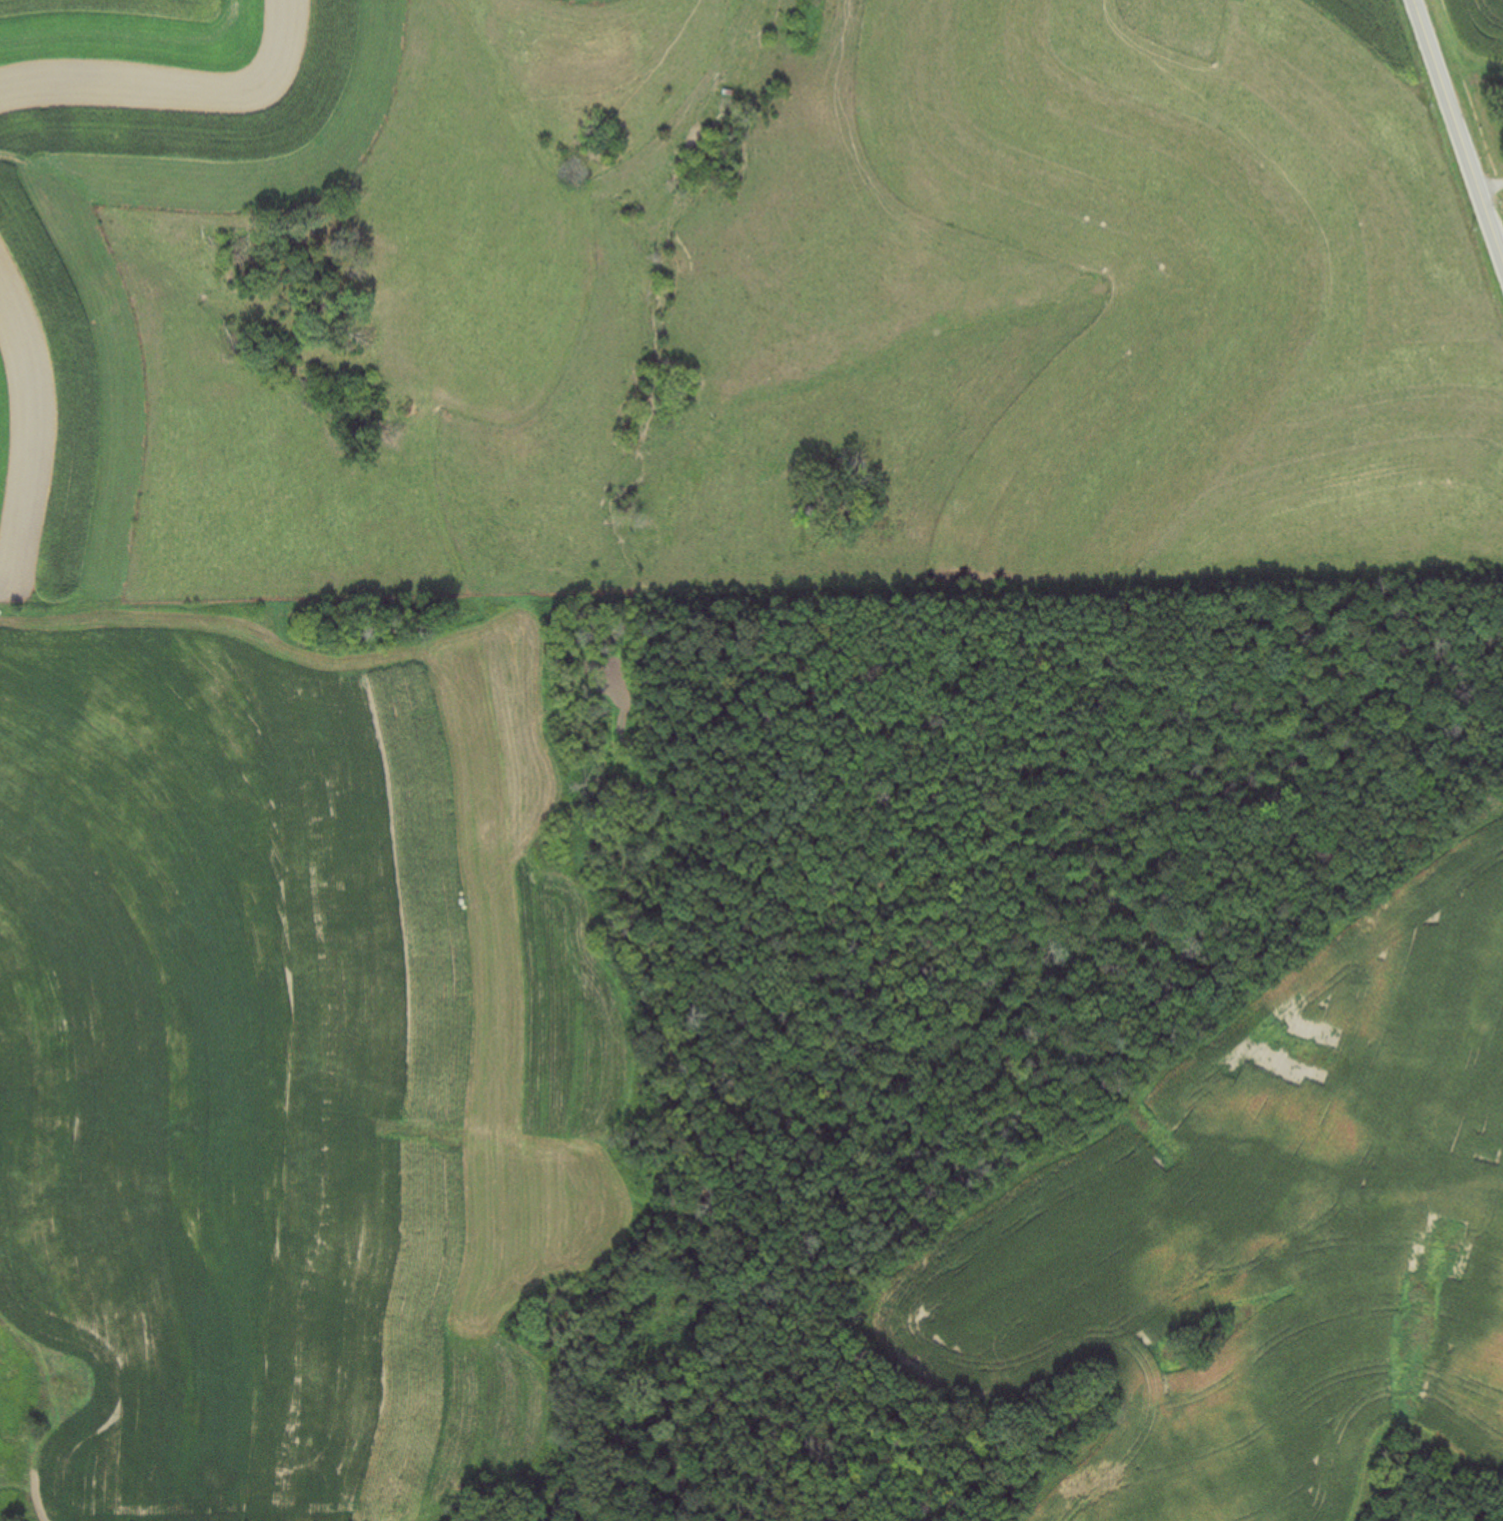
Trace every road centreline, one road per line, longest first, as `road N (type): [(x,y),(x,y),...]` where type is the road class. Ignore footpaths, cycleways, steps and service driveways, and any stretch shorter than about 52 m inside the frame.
road 1 (primary): [(1502,268),(1411,0)]

